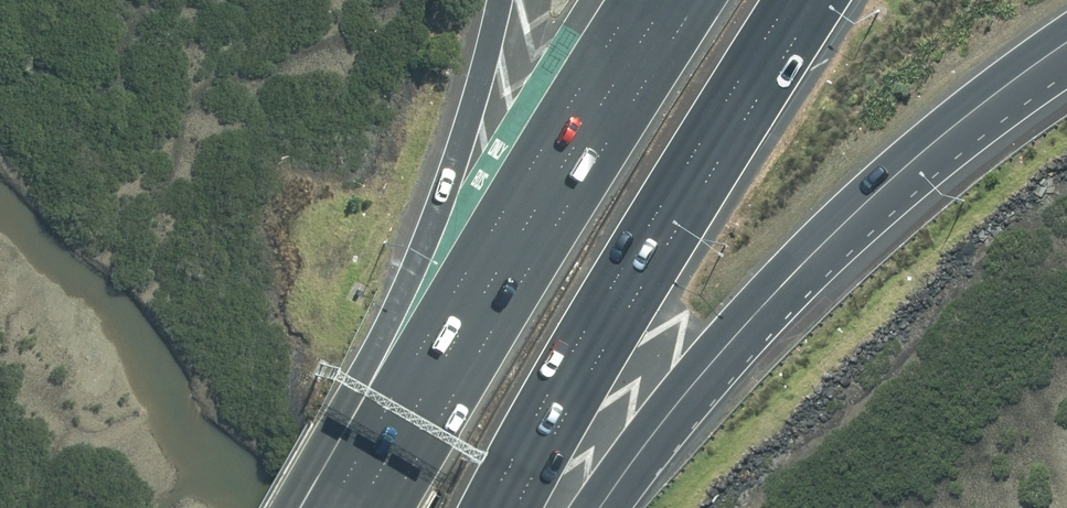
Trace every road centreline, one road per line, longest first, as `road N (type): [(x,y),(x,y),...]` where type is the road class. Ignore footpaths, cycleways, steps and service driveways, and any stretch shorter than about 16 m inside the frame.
road 1 (motorway): [(1066,56),(867,207),(666,406),(584,507)]
road 2 (motorway): [(387,507),(700,0)]
road 3 (motorway): [(790,0),(587,326),(485,507)]
road 4 (motorway): [(286,507),(417,256),(498,0)]

